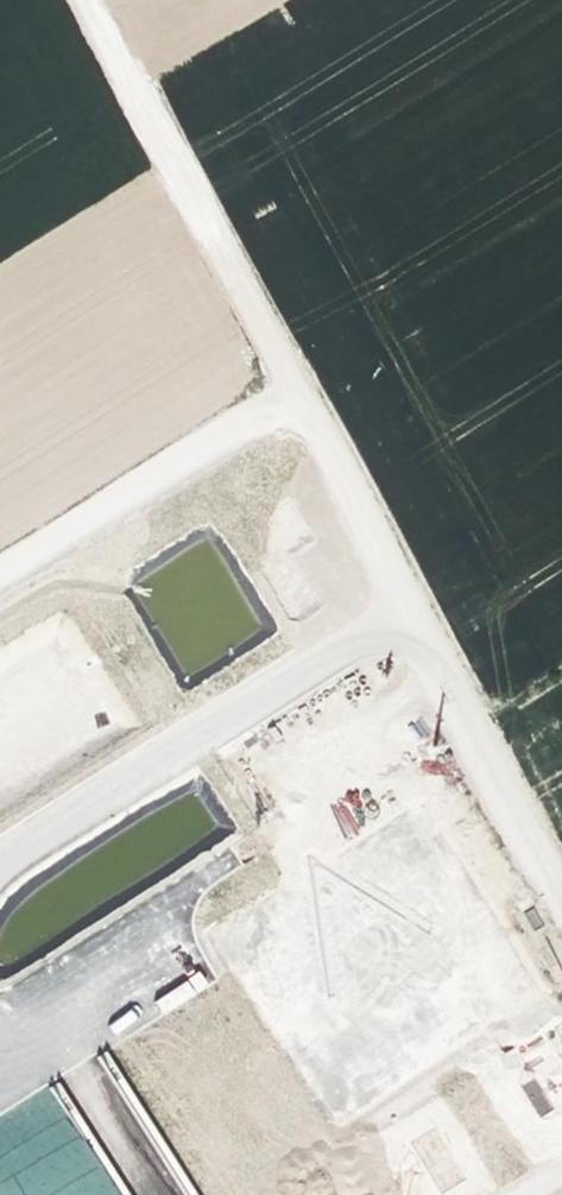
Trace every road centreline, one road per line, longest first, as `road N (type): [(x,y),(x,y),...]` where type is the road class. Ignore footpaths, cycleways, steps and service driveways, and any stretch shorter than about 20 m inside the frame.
road 1 (track): [(93,0),(561,886)]
road 2 (track): [(411,600),(0,857)]
road 3 (track): [(300,390),(0,579)]
road 4 (track): [(0,1030),(173,923)]

